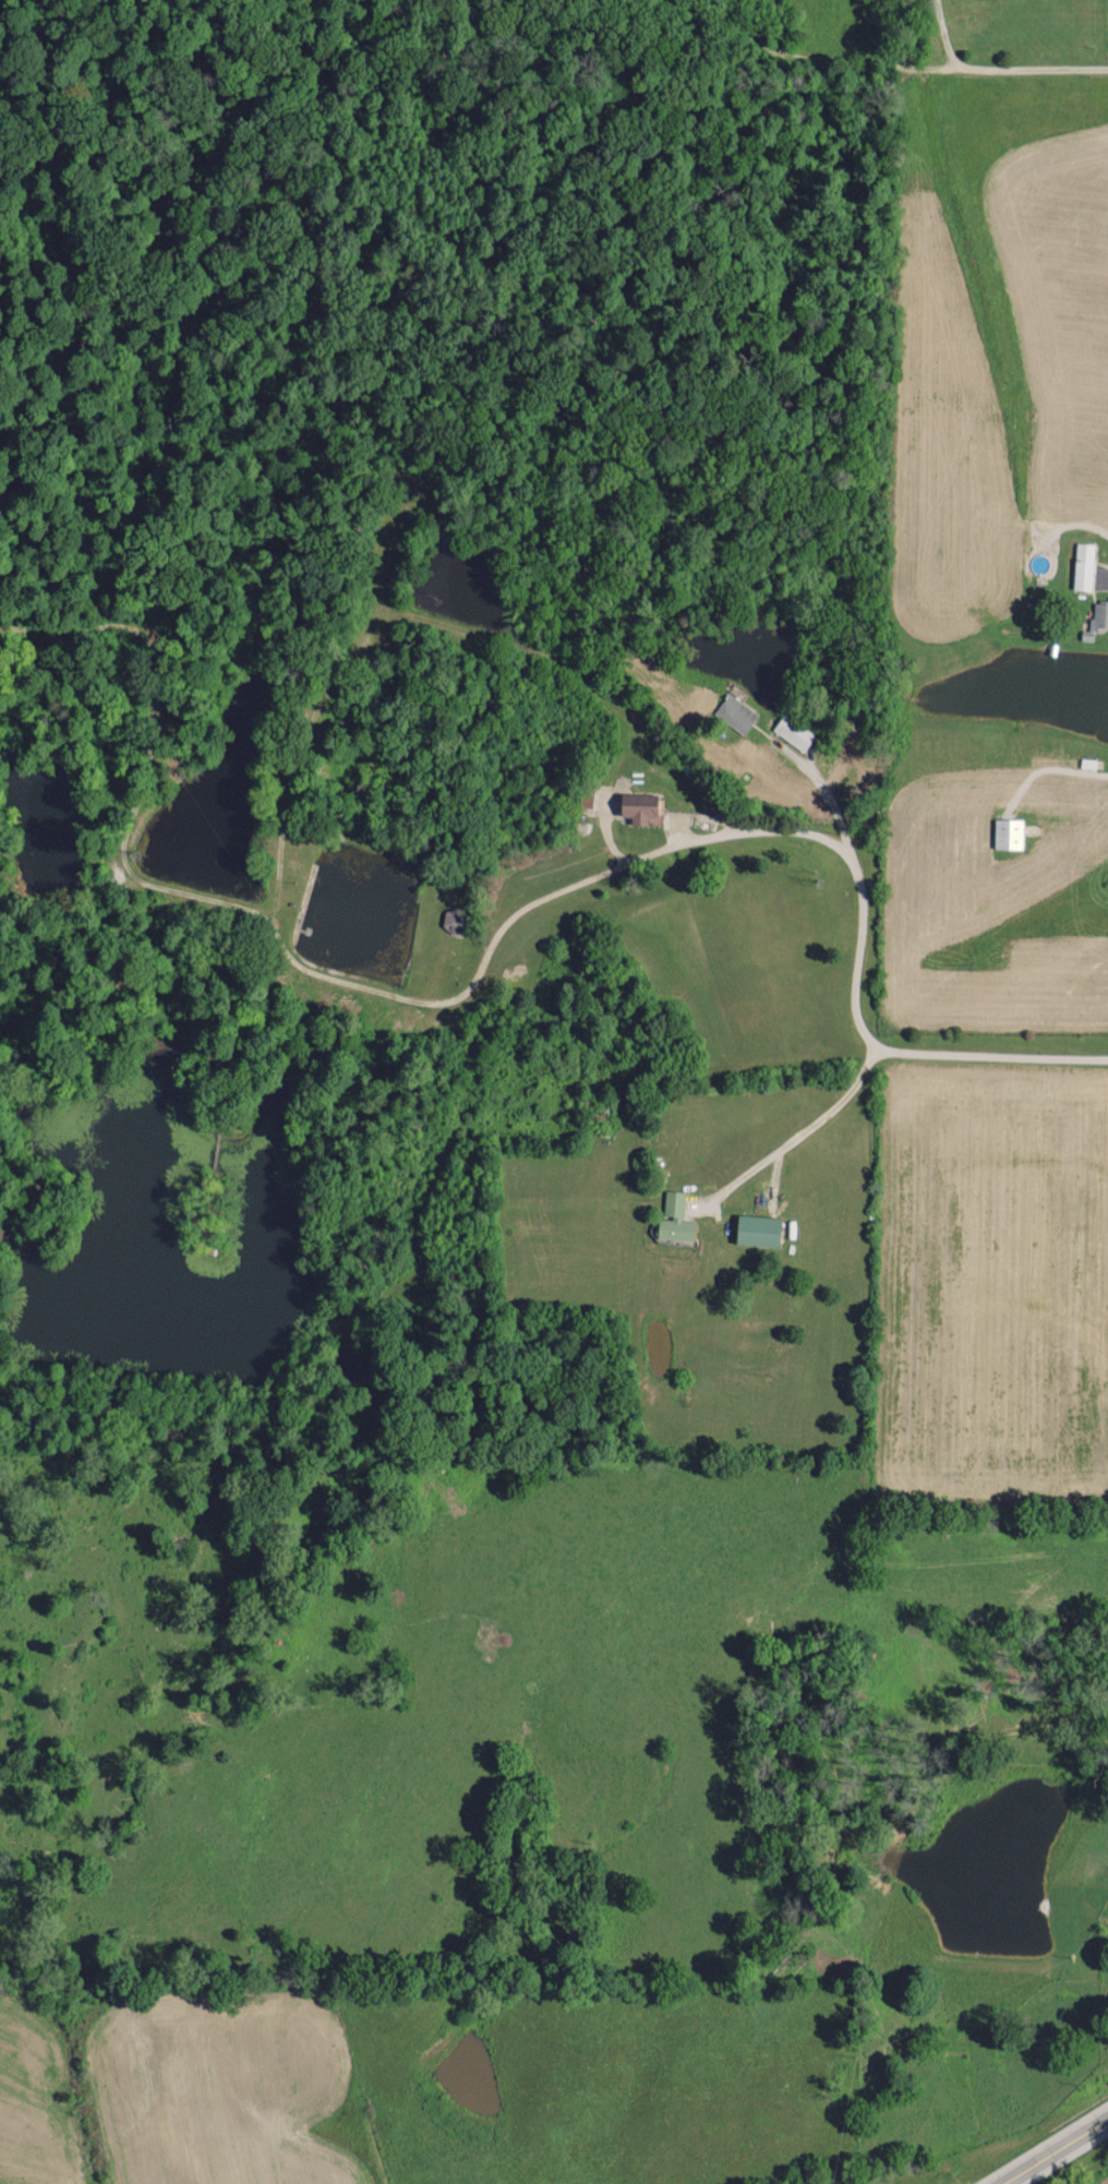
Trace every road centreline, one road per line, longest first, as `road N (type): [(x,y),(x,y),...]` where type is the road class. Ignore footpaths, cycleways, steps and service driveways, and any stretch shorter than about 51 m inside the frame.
road 1 (residential): [(132,879),(221,897),(263,919),(315,973),(438,1006),(479,988),(503,921),(551,890),(673,840),(797,831),(843,847),(867,899),(860,1012),(880,1047),(1107,1054)]
road 2 (primary): [(996,2183),(1107,2115)]

